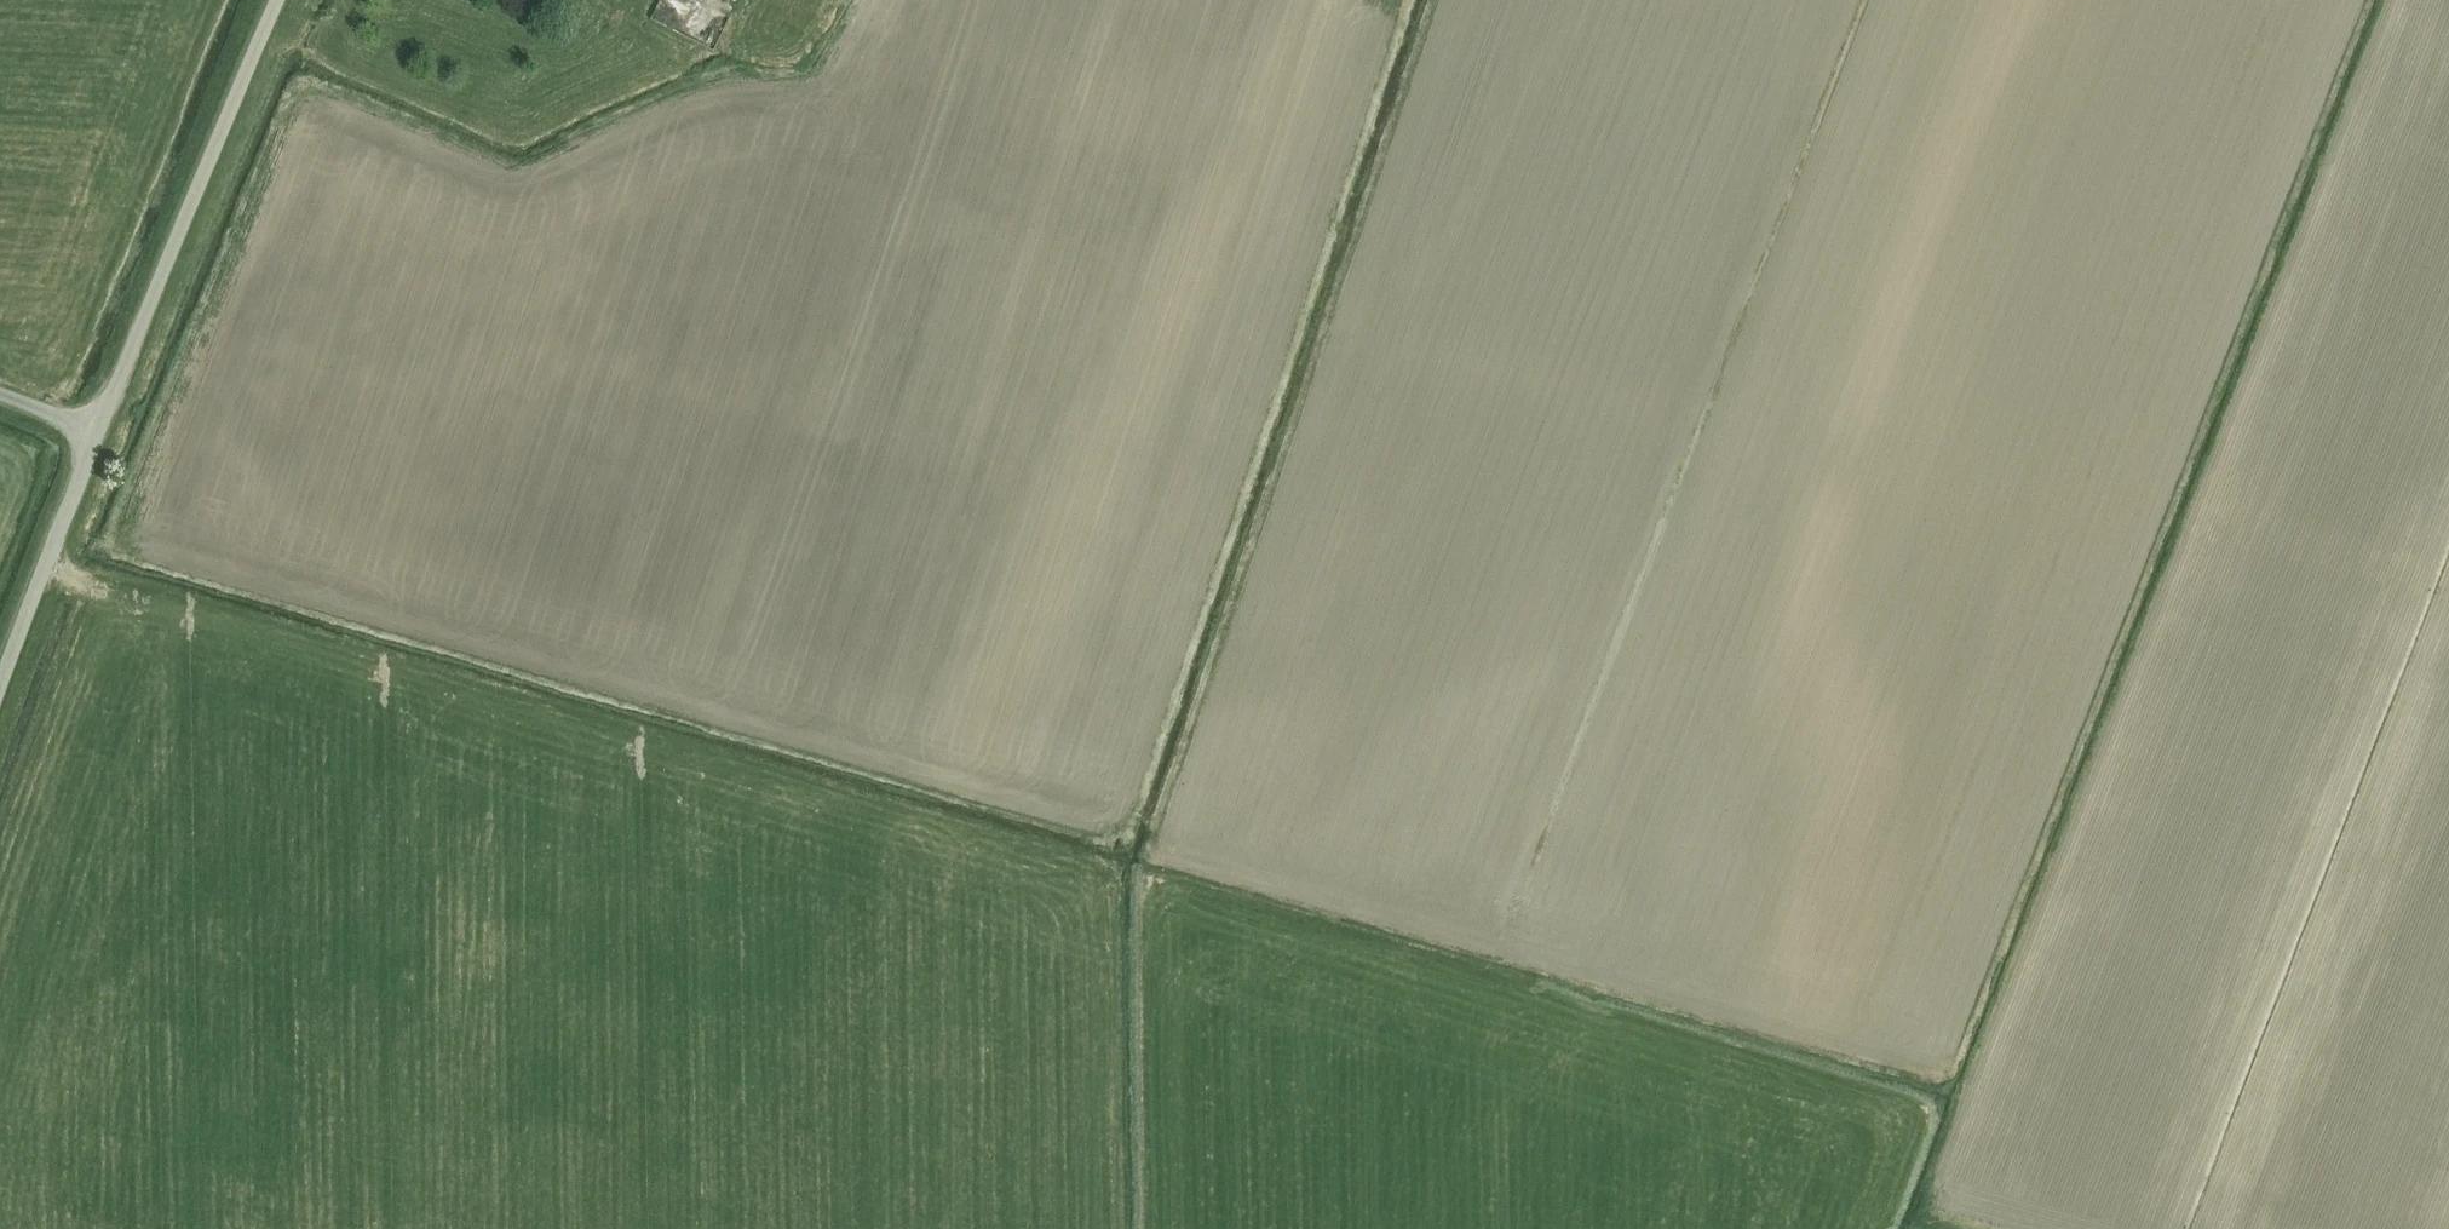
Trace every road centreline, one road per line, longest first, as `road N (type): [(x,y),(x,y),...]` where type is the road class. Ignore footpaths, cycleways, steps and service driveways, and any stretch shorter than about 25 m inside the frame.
road 1 (unclassified): [(97,433),(279,0)]
road 2 (unclassified): [(0,685),(97,433)]

